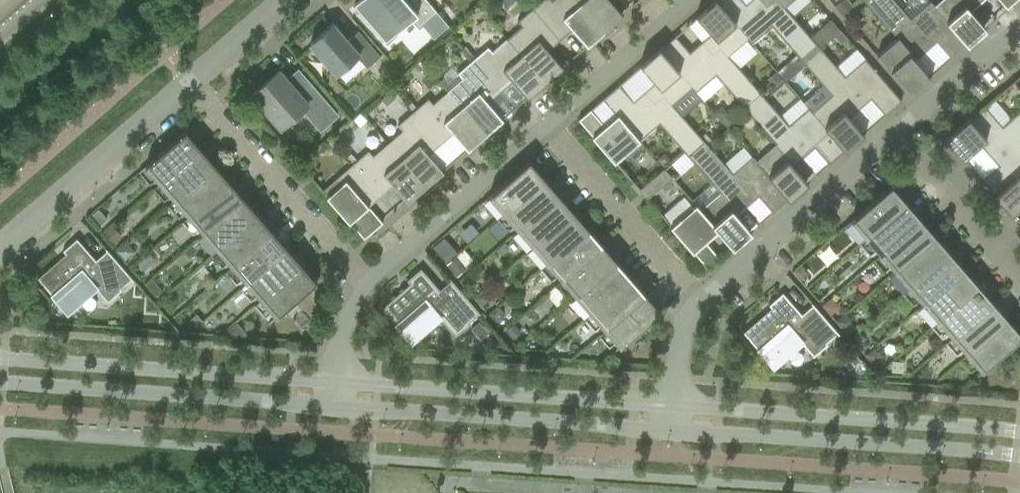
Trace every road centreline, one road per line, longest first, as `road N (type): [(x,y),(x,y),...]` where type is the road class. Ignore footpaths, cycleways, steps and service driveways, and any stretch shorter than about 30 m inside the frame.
road 1 (tertiary): [(663,431),(1019,458)]
road 2 (tertiary): [(1019,435),(665,405)]
road 3 (tertiary): [(339,382),(0,363)]
road 4 (tertiary): [(0,386),(338,408)]
road 5 (tertiary): [(665,405),(339,382)]
road 6 (tertiary): [(338,408),(663,431)]
road 7 (residential): [(367,285),(190,83)]
road 8 (residential): [(701,298),(890,133)]
road 9 (residential): [(5,243),(190,83)]
road 10 (residential): [(367,285),(384,253),(540,115)]
road 11 (residential): [(701,298),(540,115)]
road 12 (residential): [(1019,280),(890,133)]
road 13 (residential): [(540,115),(674,0)]
road 14 (residential): [(890,133),(1019,22)]
road 15 (residential): [(190,83),(286,0)]

